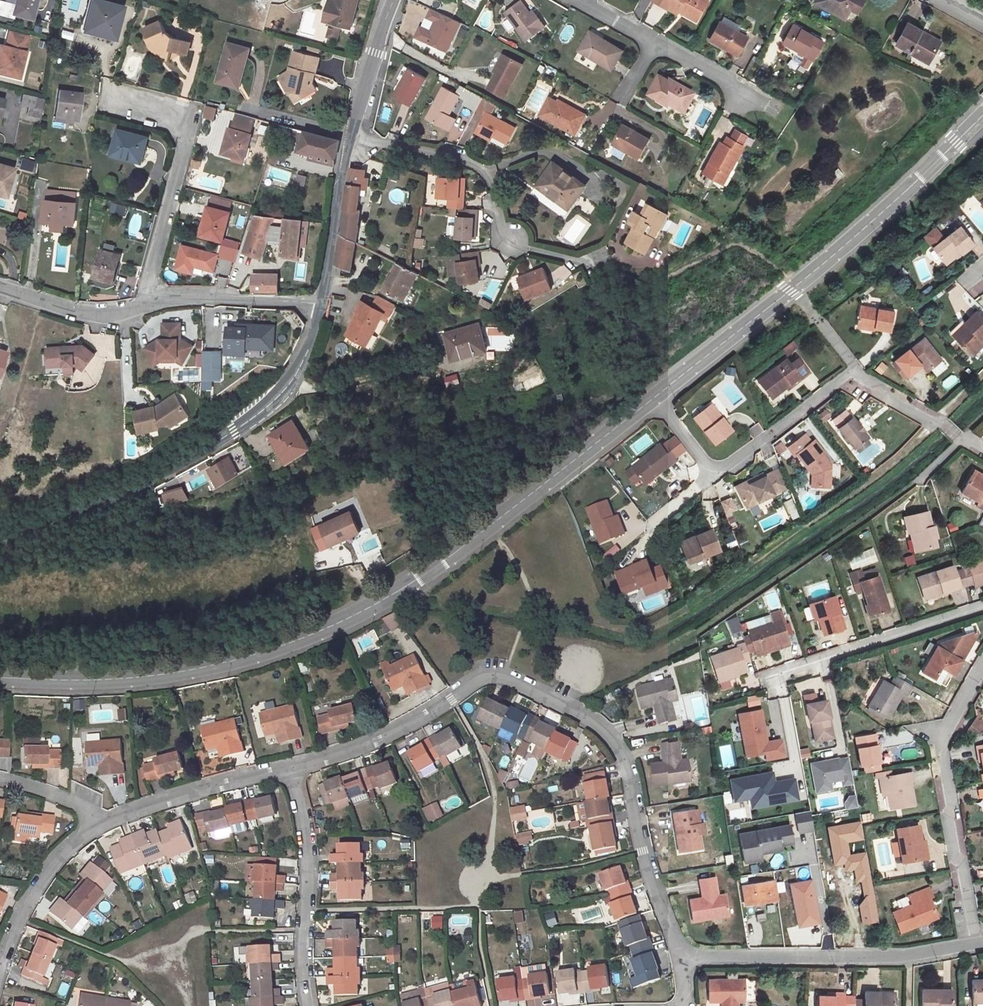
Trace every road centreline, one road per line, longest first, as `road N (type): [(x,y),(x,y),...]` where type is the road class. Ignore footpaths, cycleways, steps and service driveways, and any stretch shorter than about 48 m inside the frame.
road 1 (unclassified): [(654,398),(431,569),(340,623),(191,670),(75,681),(0,677)]
road 2 (residential): [(682,960),(645,867),(619,750),(576,710),(487,678),(378,741),(286,769)]
road 3 (unclassified): [(982,116),(791,291),(654,398)]
road 4 (residential): [(320,302),(306,355),(283,395),(234,432),(155,477),(0,538)]
road 5 (residential): [(712,465),(729,463),(850,375),(982,452)]
road 6 (residential): [(350,137),(470,162),(492,180),(501,240),(597,261)]
road 7 (residential): [(982,664),(937,747),(972,945)]
road 8 (residential): [(972,945),(912,957),(682,960)]
road 9 (residential): [(147,299),(187,121),(103,94)]
road 10 (residential): [(286,769),(305,829),(305,1005)]
road 11 (residential): [(767,684),(777,673),(982,607)]
road 12 (residential): [(286,769),(99,823)]
road 13 (residential): [(147,299),(186,291),(320,302)]
road 14 (residential): [(99,823),(53,860),(0,957)]
road 15 (residential): [(350,137),(320,302)]
road 16 (residential): [(0,288),(83,316),(120,315),(147,299)]
road 17 (residential): [(398,0),(350,137)]
road 18 (residential): [(777,107),(653,37)]

